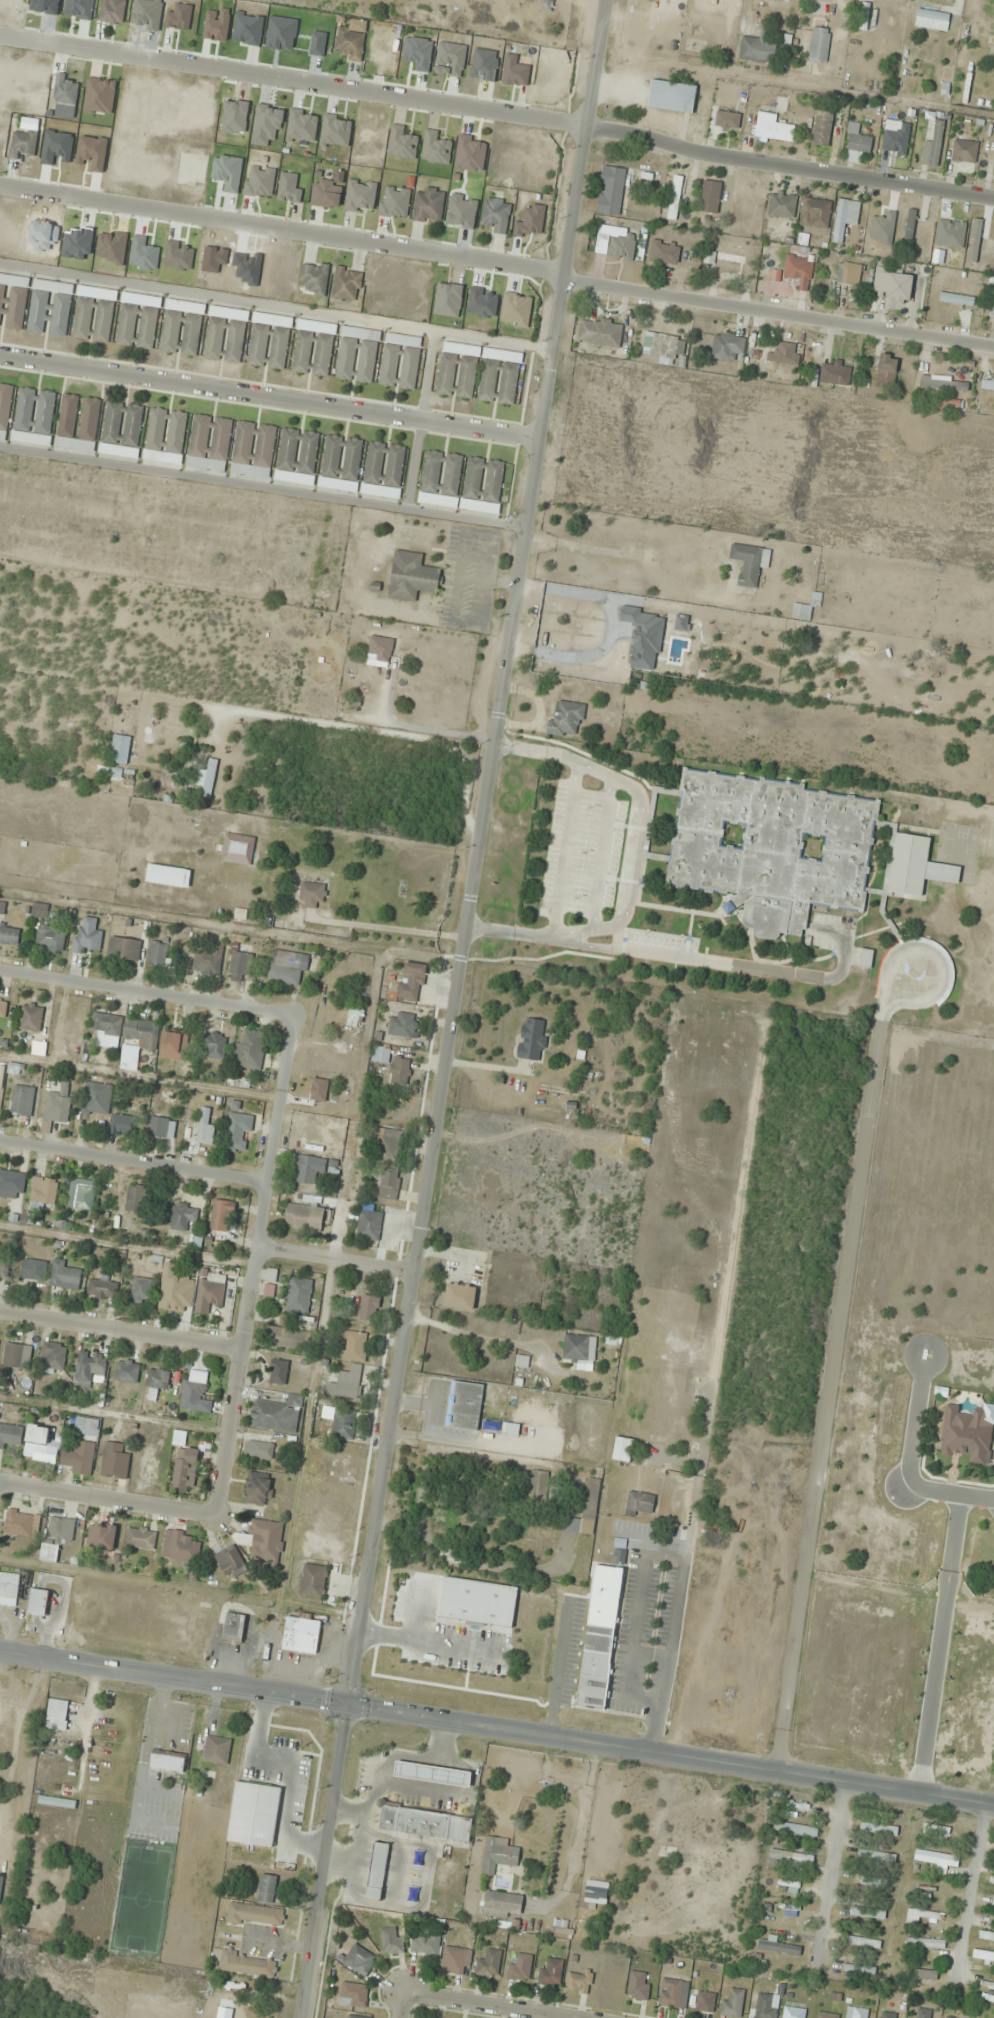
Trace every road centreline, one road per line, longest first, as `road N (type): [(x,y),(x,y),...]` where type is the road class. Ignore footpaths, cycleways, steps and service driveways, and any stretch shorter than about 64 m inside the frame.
road 1 (tertiary): [(304,2017),(609,0)]
road 2 (secondary): [(0,1653),(993,1802)]
road 3 (residential): [(0,32),(589,130)]
road 4 (residential): [(566,274),(0,186)]
road 5 (residential): [(0,354),(537,440)]
road 6 (residential): [(214,1515),(296,1016)]
road 7 (residential): [(565,285),(993,352)]
road 8 (residential): [(589,130),(649,138),(699,156),(993,201)]
road 9 (residential): [(296,1016),(0,971)]
road 10 (residential): [(0,1142),(271,1186)]
road 11 (residential): [(0,1313),(244,1351)]
road 12 (residential): [(0,1484),(214,1515)]
road 13 (residential): [(986,1801),(957,1988)]
road 14 (residential): [(845,1778),(818,1956)]
road 15 (residential): [(406,1994),(562,2017)]
road 16 (residential): [(260,1246),(413,1268)]

